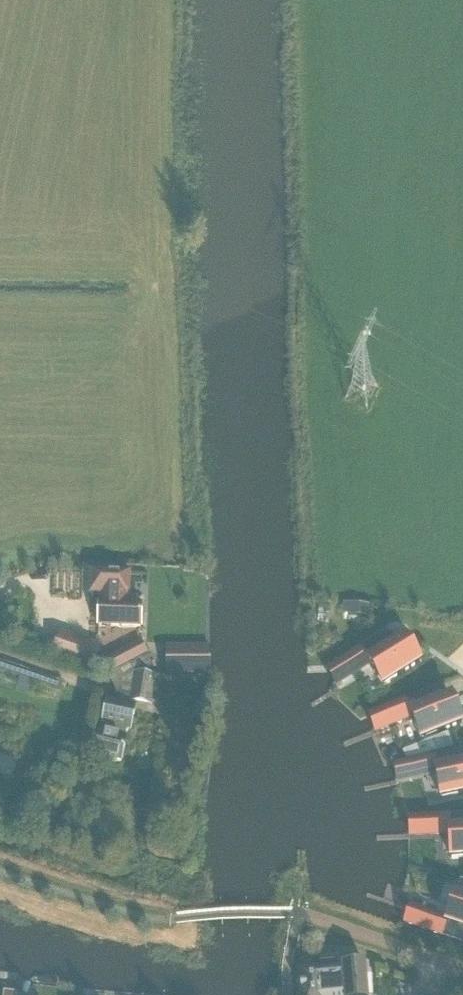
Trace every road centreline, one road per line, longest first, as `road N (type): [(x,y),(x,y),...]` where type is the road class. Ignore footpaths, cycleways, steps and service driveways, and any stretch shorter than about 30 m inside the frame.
road 1 (residential): [(462,968),(300,914)]

